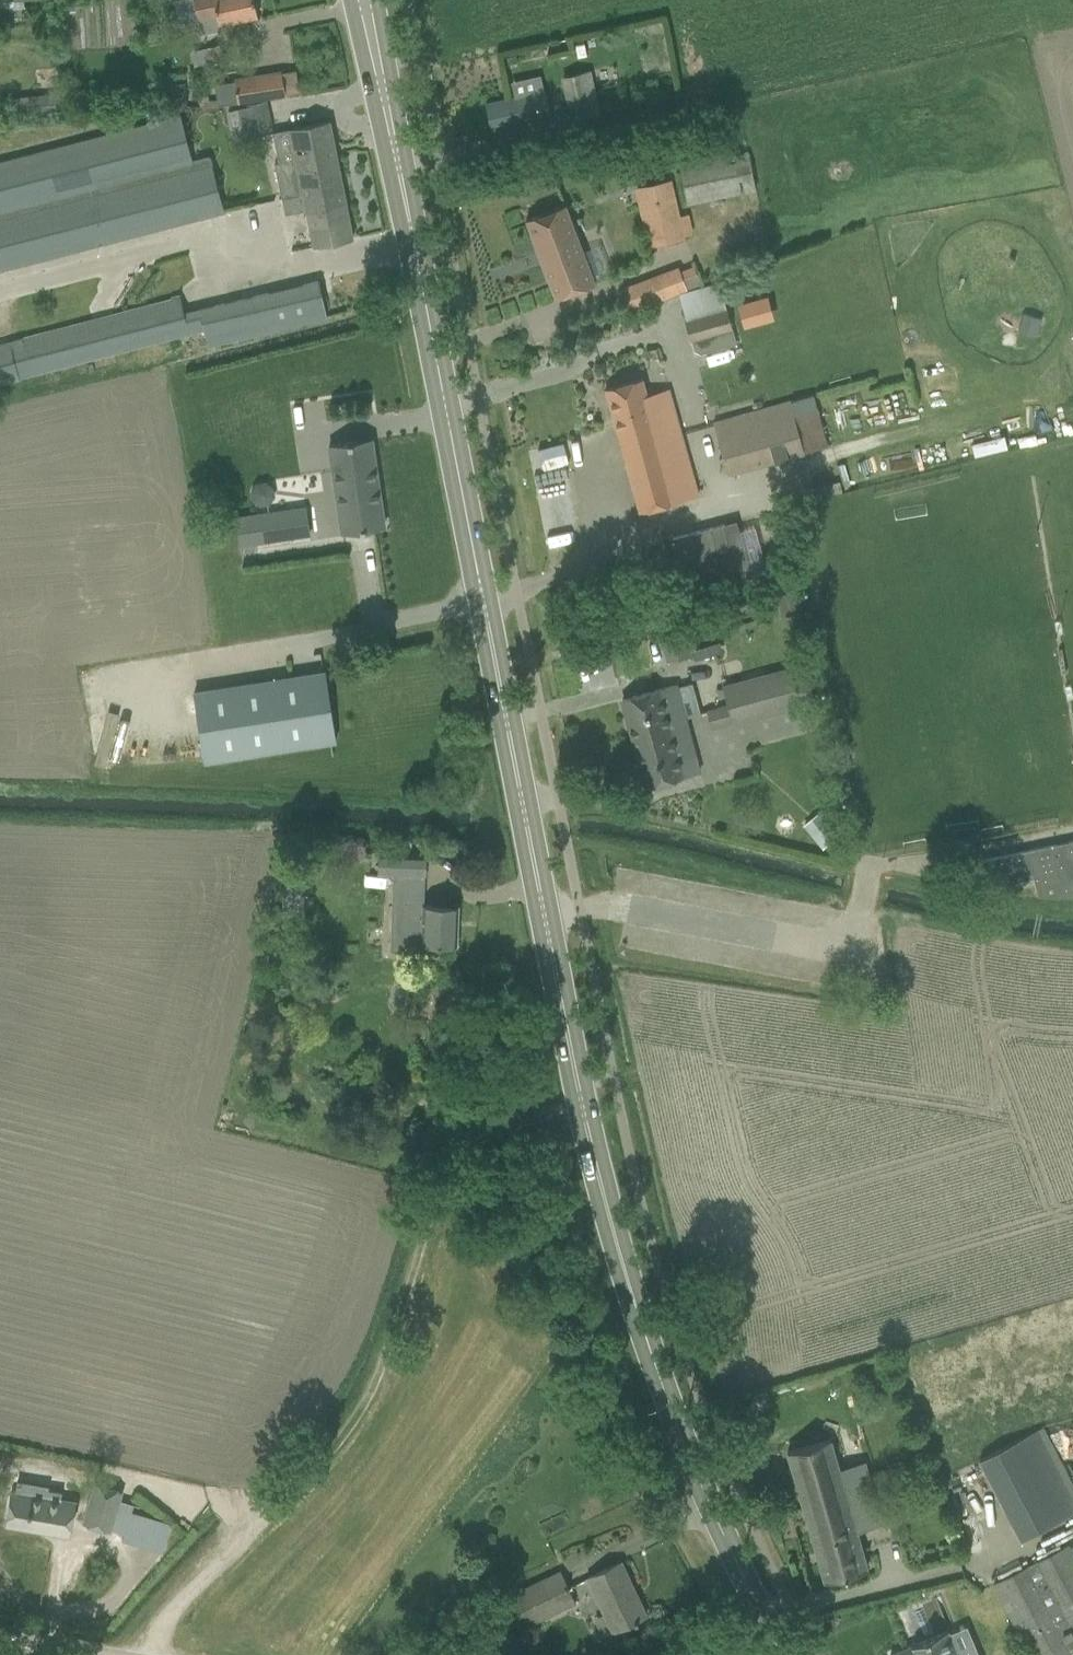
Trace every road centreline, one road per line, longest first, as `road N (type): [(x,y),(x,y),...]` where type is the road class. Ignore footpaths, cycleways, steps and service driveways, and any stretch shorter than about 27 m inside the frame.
road 1 (secondary): [(778,1654),(696,1484),(638,1317),(364,0)]
road 2 (track): [(591,1113),(486,1150),(436,1229),(358,1426),(153,1654)]

